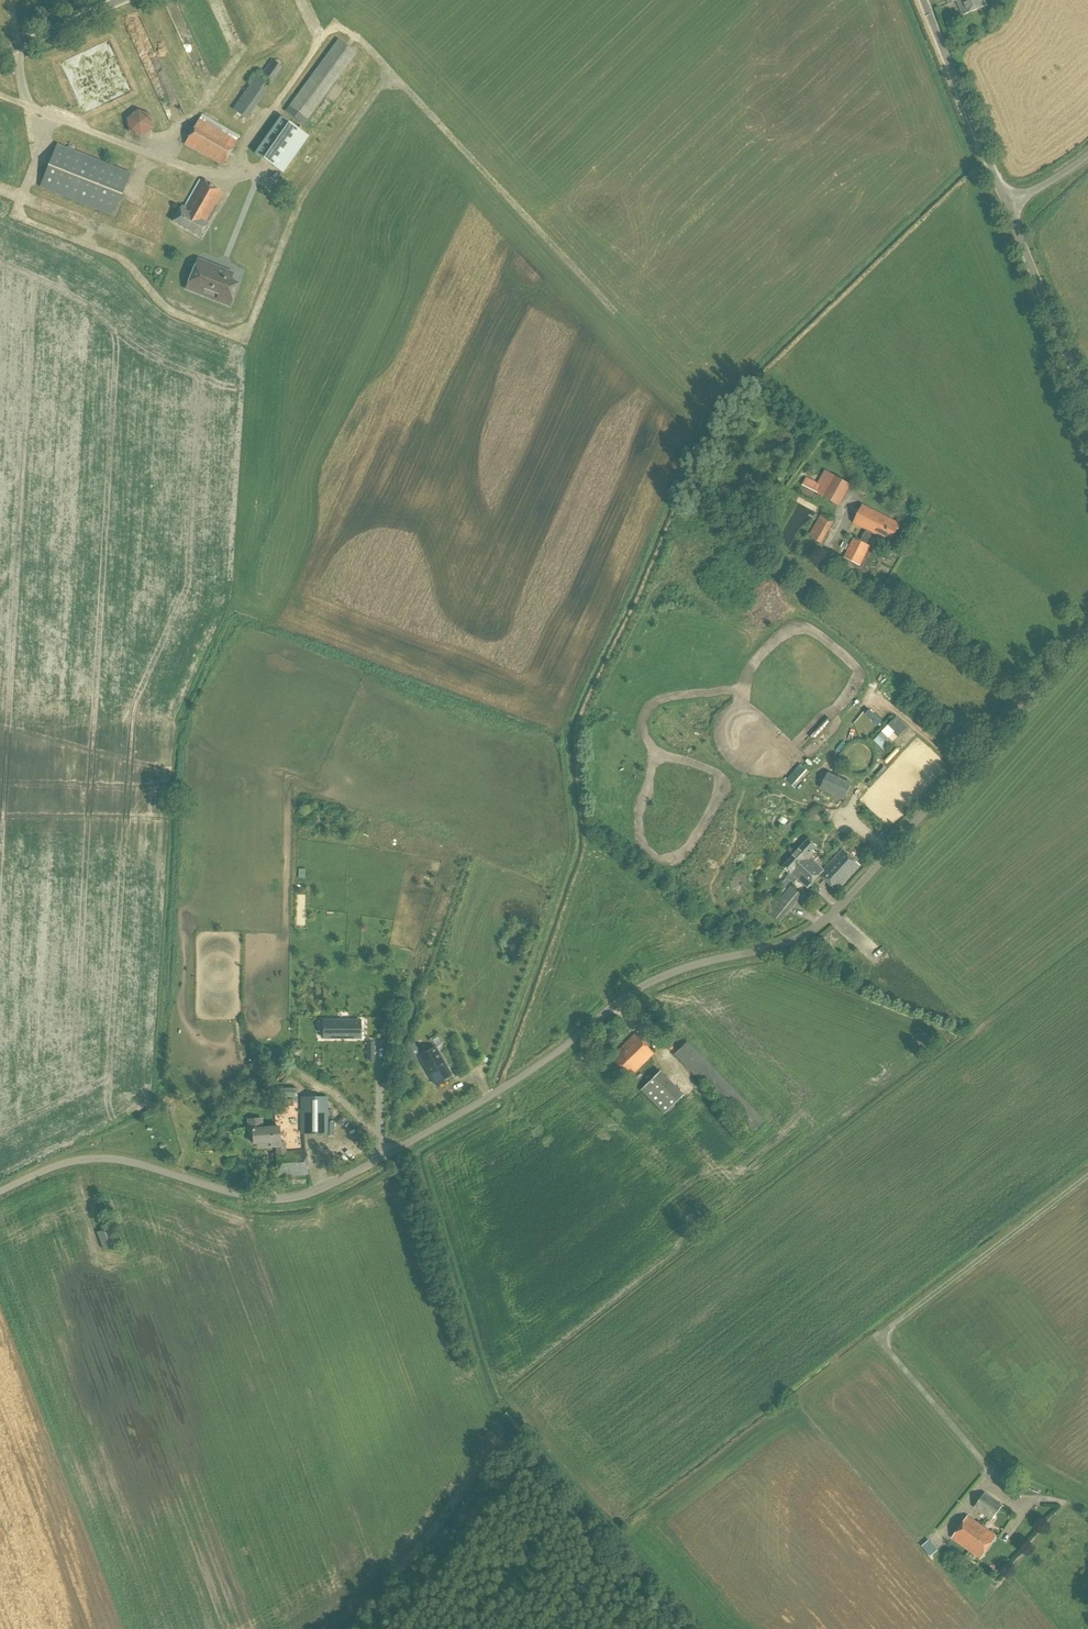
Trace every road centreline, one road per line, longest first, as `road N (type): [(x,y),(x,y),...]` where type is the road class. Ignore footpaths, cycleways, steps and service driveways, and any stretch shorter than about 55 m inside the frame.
road 1 (unclassified): [(0,1192),(88,1160),(266,1199),(333,1184),(507,1086),(648,983),(804,935),(838,910),(1087,628)]
road 2 (unclassified): [(1007,201),(924,0)]
road 3 (unclassified): [(1087,403),(1007,201)]
road 4 (unclassified): [(0,57),(126,0)]

